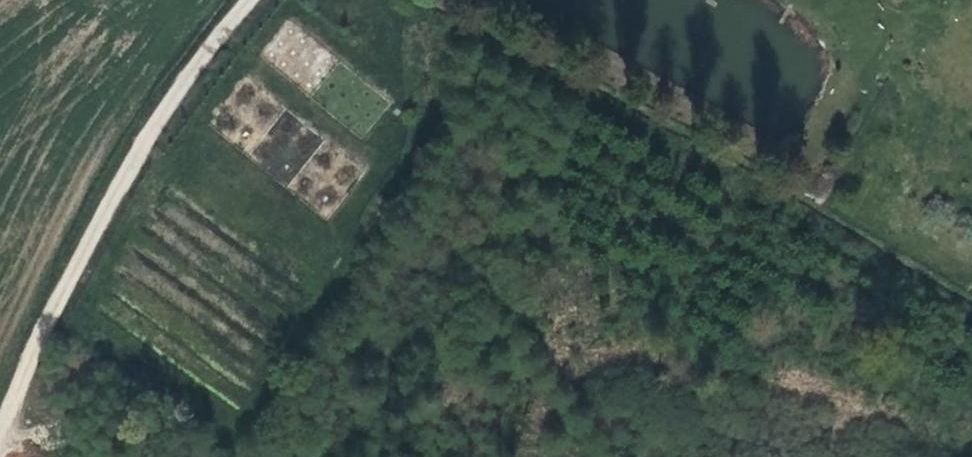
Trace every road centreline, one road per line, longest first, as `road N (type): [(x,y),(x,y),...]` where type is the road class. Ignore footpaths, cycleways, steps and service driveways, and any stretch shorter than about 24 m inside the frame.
road 1 (track): [(260,0),(143,150),(0,427)]

